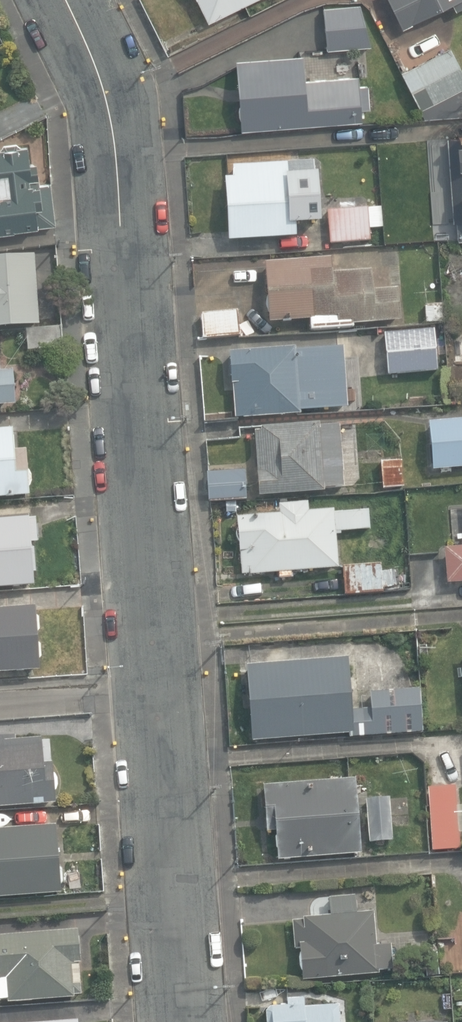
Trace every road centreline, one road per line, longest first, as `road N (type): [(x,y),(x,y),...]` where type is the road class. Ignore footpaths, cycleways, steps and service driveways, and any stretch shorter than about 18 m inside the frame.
road 1 (residential): [(68,0),(117,139),(178,1021)]

